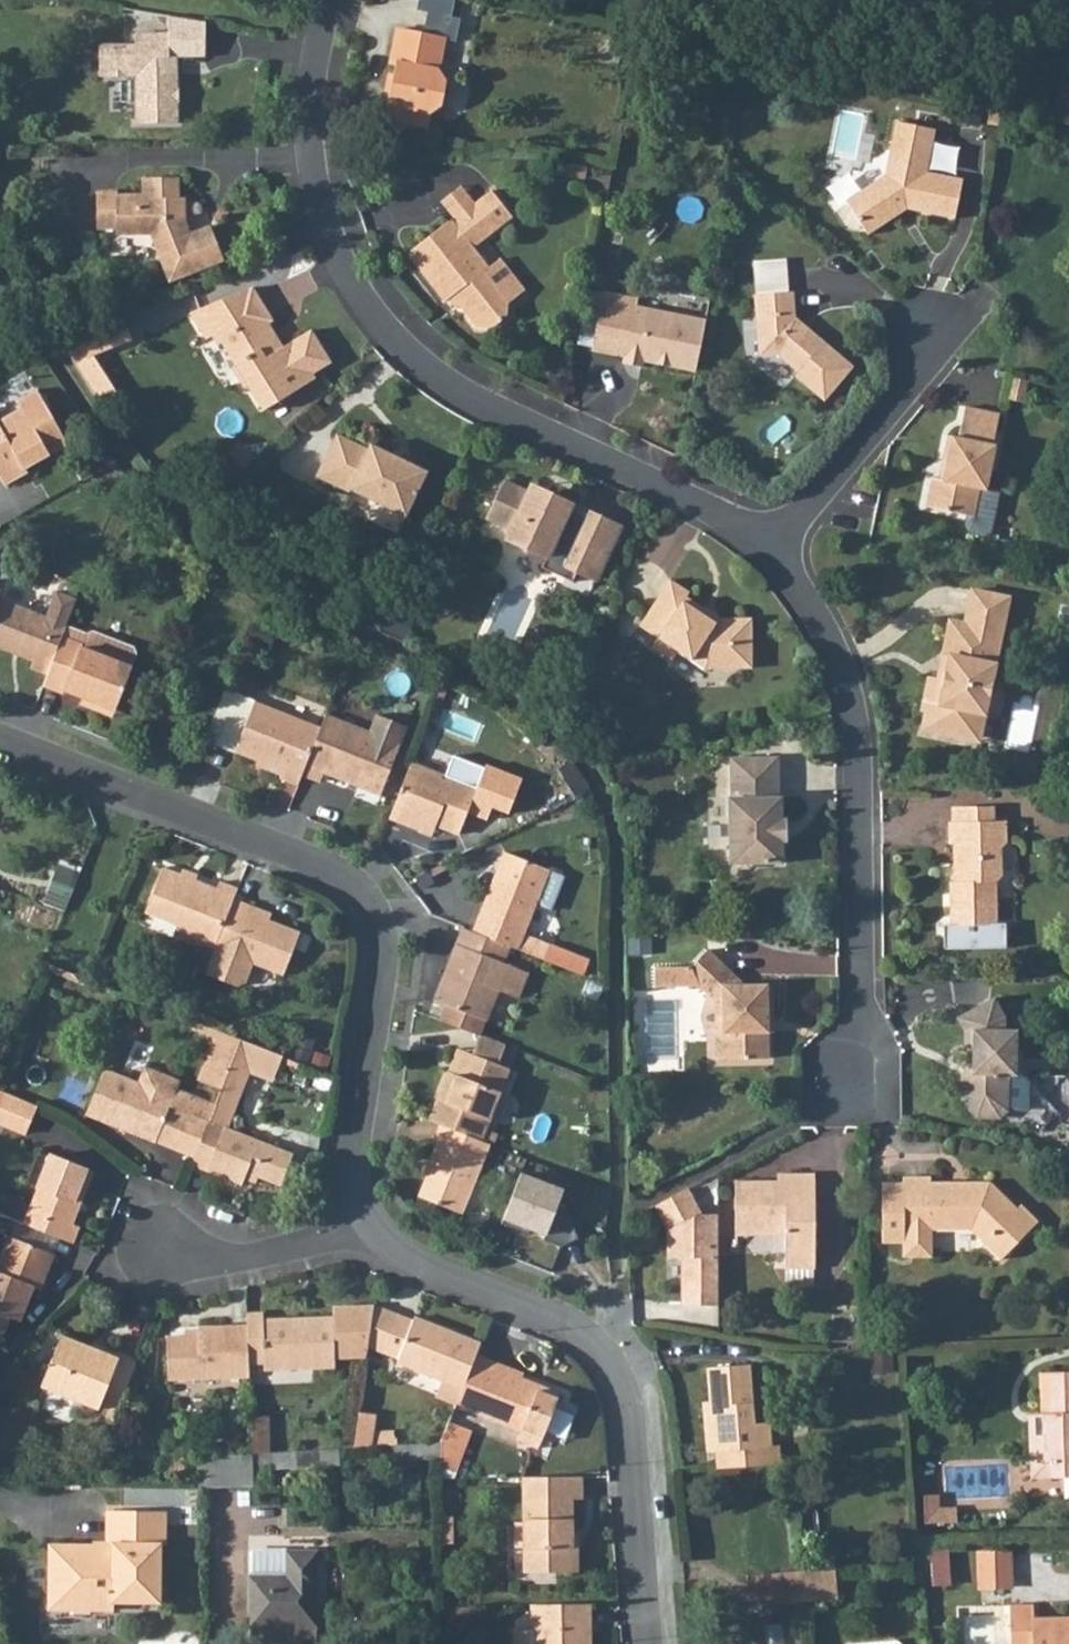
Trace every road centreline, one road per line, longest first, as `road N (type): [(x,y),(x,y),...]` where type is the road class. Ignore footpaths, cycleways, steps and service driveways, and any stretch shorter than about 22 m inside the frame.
road 1 (residential): [(331,0),(314,71),(314,150),(329,222),(358,286),(404,342),(458,387),(740,512),(781,543)]
road 2 (residential): [(0,738),(337,870),(368,897),(383,939),(353,1154),(357,1228)]
road 3 (residential): [(357,1228),(613,1343),(643,1423),(657,1643)]
road 4 (residential): [(781,543),(818,608),(859,721),(859,1073)]
road 5 (residential): [(781,543),(840,480),(910,383),(926,325)]
road 6 (residential): [(157,1244),(265,1250),(357,1228)]

